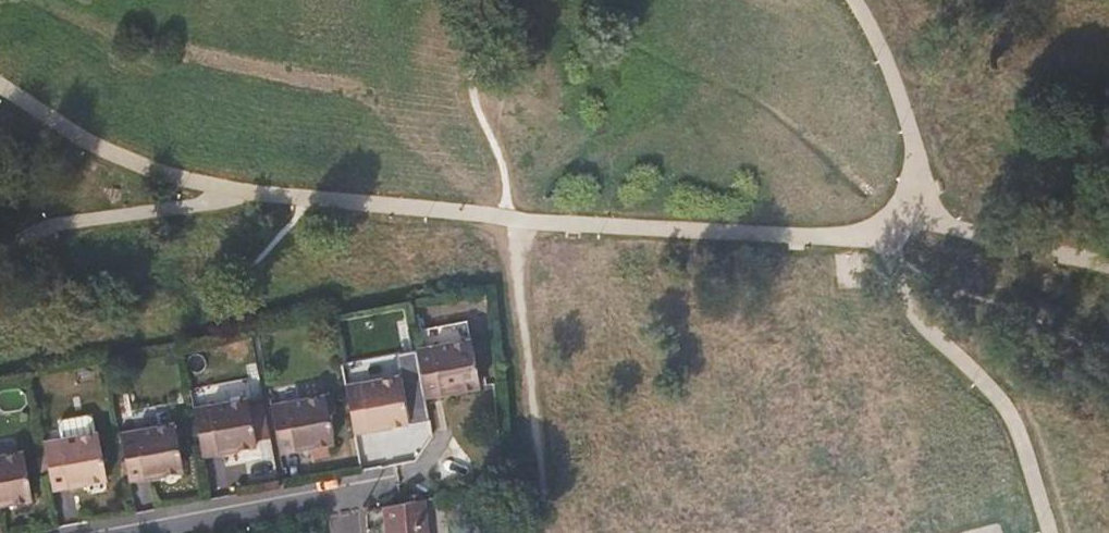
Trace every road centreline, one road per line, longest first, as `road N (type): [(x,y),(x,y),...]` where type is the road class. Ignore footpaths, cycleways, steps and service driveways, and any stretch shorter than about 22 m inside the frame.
road 1 (residential): [(139,532),(341,495),(344,532)]

